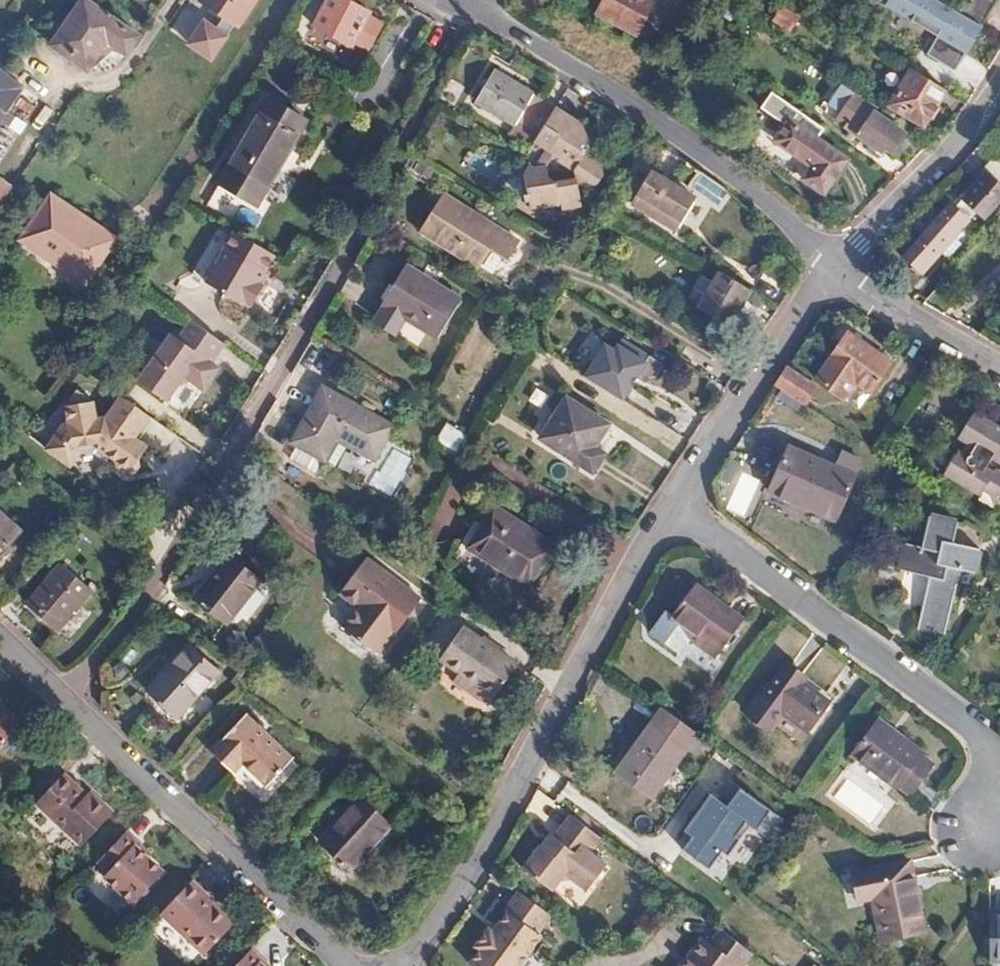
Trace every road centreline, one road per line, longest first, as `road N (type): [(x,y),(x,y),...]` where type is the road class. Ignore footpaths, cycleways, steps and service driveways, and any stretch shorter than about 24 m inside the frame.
road 1 (residential): [(360,224),(187,539),(65,699)]
road 2 (residential): [(401,965),(506,802),(670,506)]
road 3 (residential): [(486,18),(675,131),(834,266)]
road 4 (residential): [(999,752),(670,506)]
road 5 (residential): [(356,965),(65,699)]
road 6 (residential): [(670,506),(834,266)]
road 7 (residential): [(999,86),(984,116),(834,266)]
road 8 (residential): [(834,266),(999,365)]

